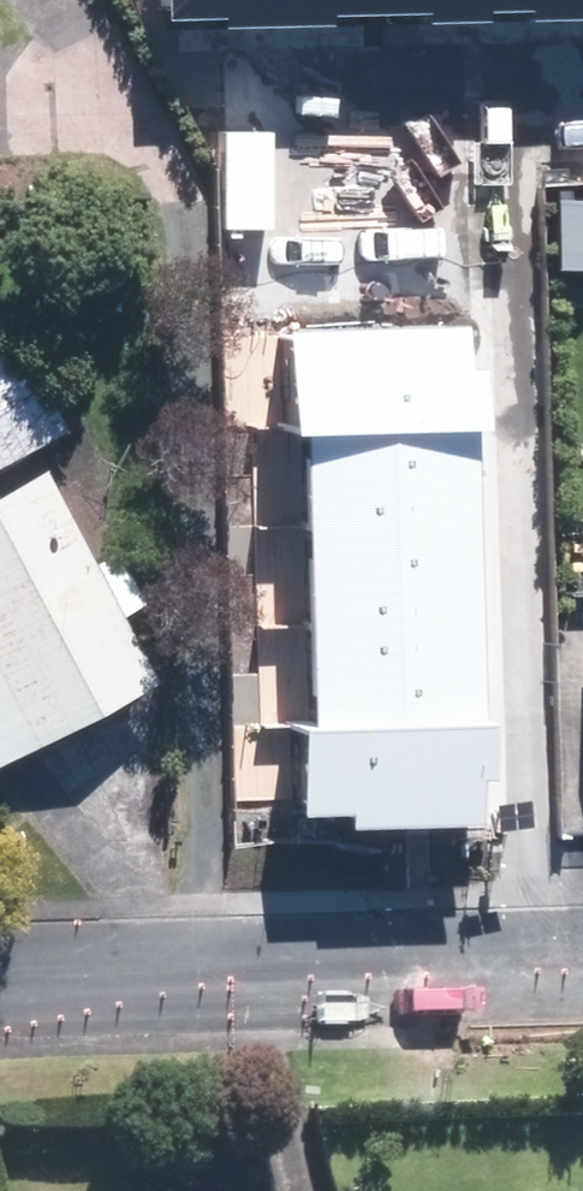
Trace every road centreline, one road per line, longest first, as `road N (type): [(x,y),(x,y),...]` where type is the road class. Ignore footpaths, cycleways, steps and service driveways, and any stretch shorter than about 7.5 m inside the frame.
road 1 (residential): [(582,964),(0,981)]

